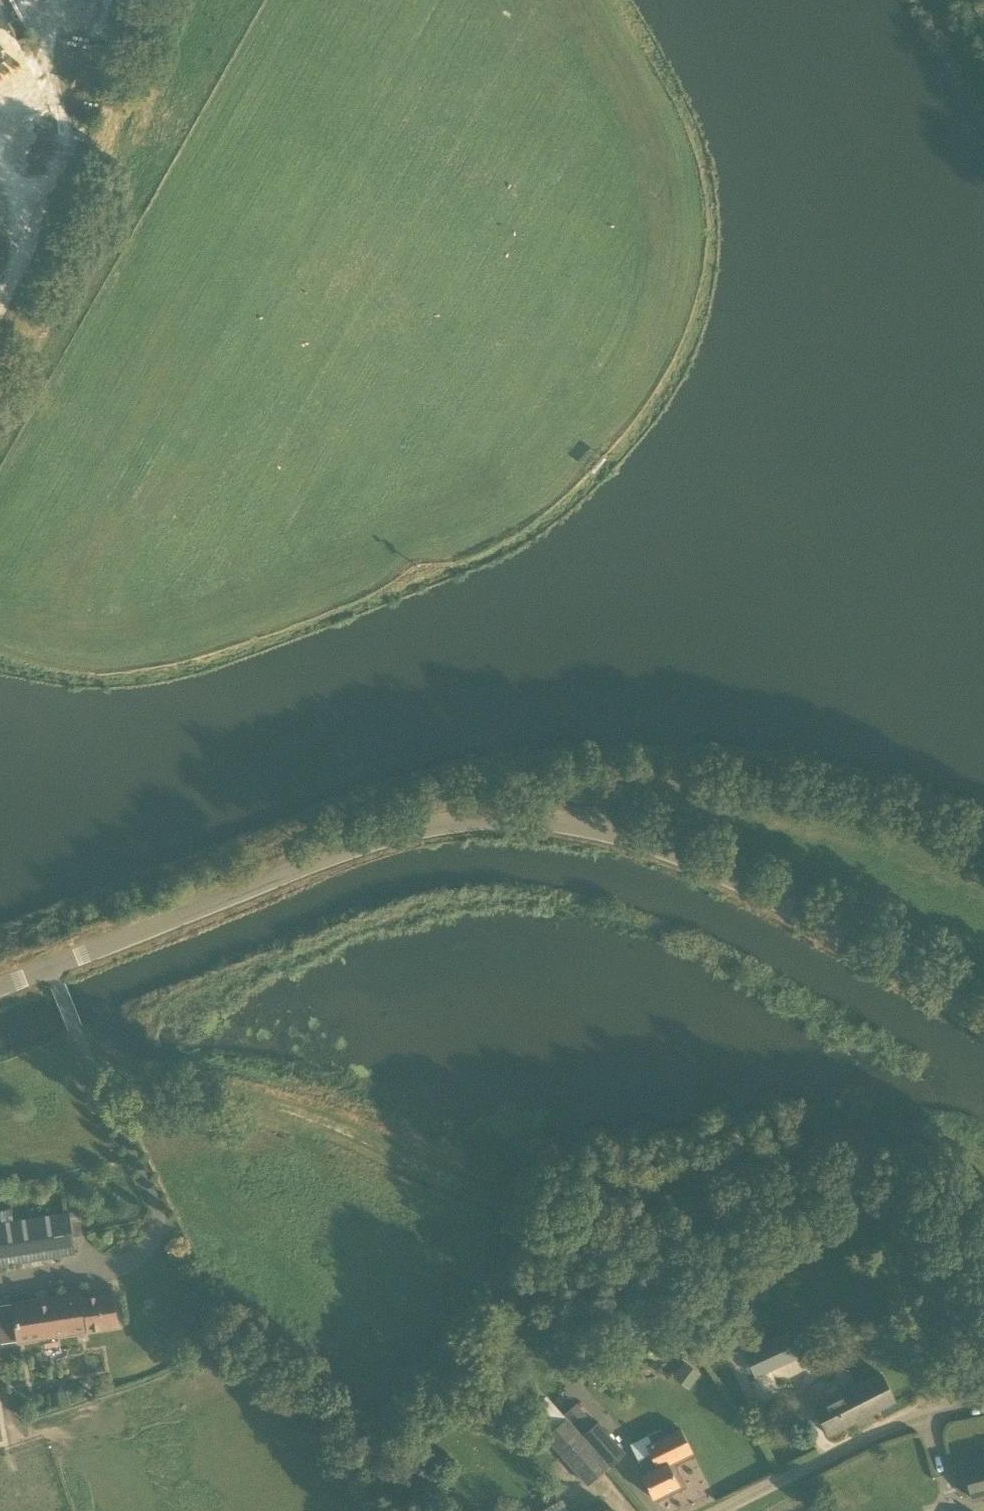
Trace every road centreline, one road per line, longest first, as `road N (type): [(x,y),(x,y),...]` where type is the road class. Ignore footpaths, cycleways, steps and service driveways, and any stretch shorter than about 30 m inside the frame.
road 1 (unclassified): [(983,1032),(701,861),(575,822),(421,831),(0,986)]
road 2 (unclassified): [(983,1399),(905,1419),(721,1510)]

